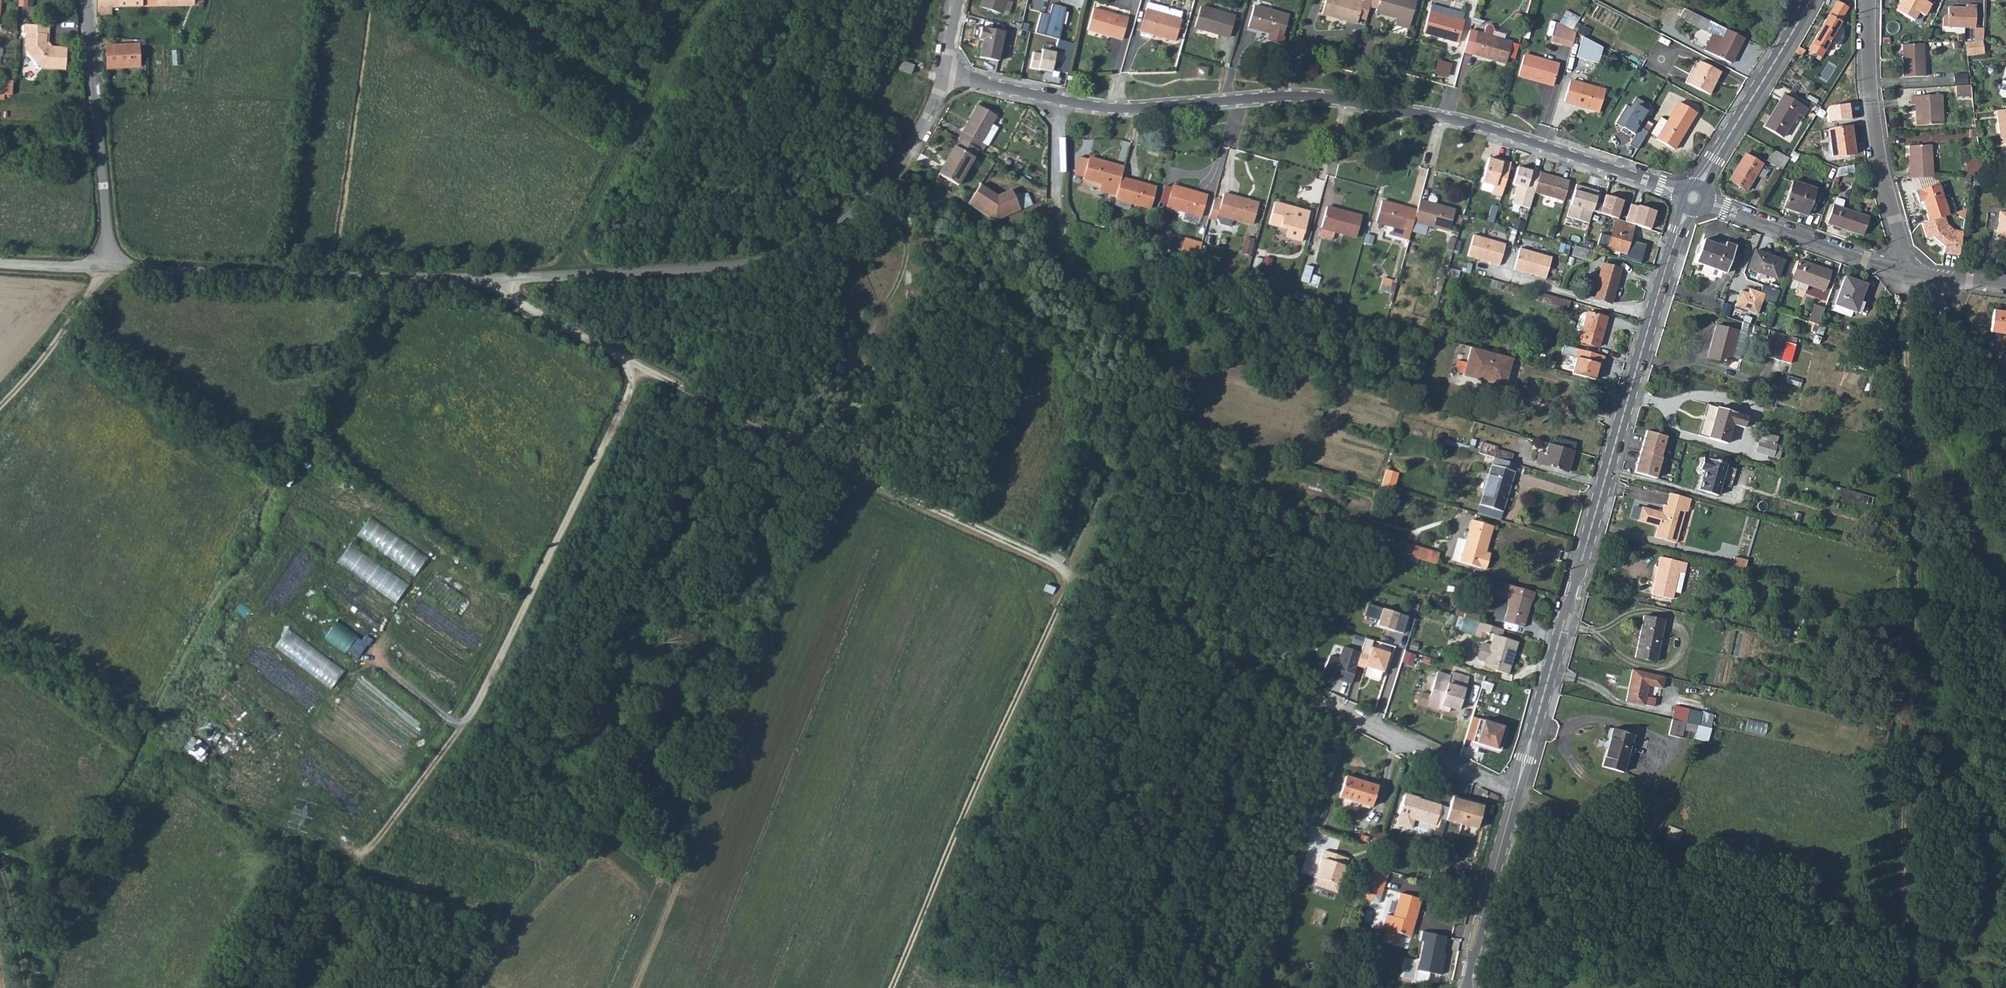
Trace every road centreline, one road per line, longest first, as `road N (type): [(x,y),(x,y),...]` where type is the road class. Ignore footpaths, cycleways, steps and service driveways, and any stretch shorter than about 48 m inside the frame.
road 1 (track): [(1352,717),(480,280)]
road 2 (unclassified): [(946,73),(890,175),(843,221),(745,263),(480,280),(108,268)]
road 3 (track): [(1904,935),(1918,641),(1905,274)]
road 4 (residential): [(1681,194),(1400,111),(1281,96),(1115,109),(1057,101)]
road 5 (tertiary): [(1517,792),(1650,318),(1688,211)]
road 6 (track): [(643,369),(488,687),(358,868)]
road 7 (track): [(1069,573),(890,987)]
road 8 (residential): [(1905,274),(1869,89),(1868,0)]
road 9 (residential): [(108,268),(85,0)]
road 10 (tertiary): [(1701,186),(1811,0)]
road 11 (residential): [(1707,203),(1905,274)]
road 12 (tertiary): [(1467,987),(1517,792)]
road 13 (residential): [(1517,792),(1352,717)]
road 14 (track): [(0,408),(108,268)]
road 15 (track): [(1934,281),(2005,397)]
road 16 (track): [(0,863),(27,987)]

